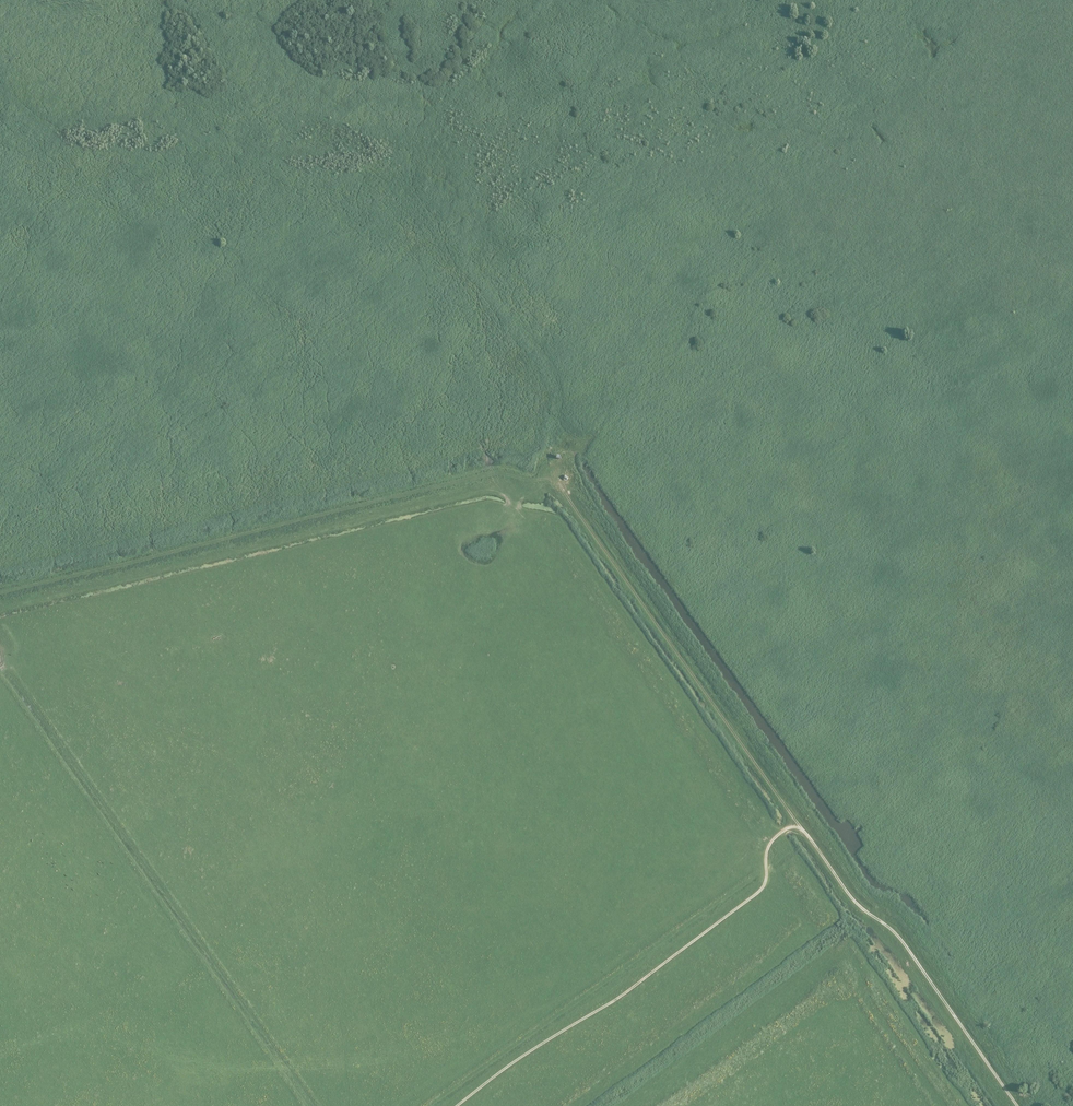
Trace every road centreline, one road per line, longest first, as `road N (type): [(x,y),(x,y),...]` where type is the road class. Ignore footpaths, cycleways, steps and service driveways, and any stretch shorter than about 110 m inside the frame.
road 1 (track): [(1017,1105),(896,934),(857,904),(799,825),(769,843),(765,885),(617,999),(455,1105)]
road 2 (track): [(799,825),(561,488)]

